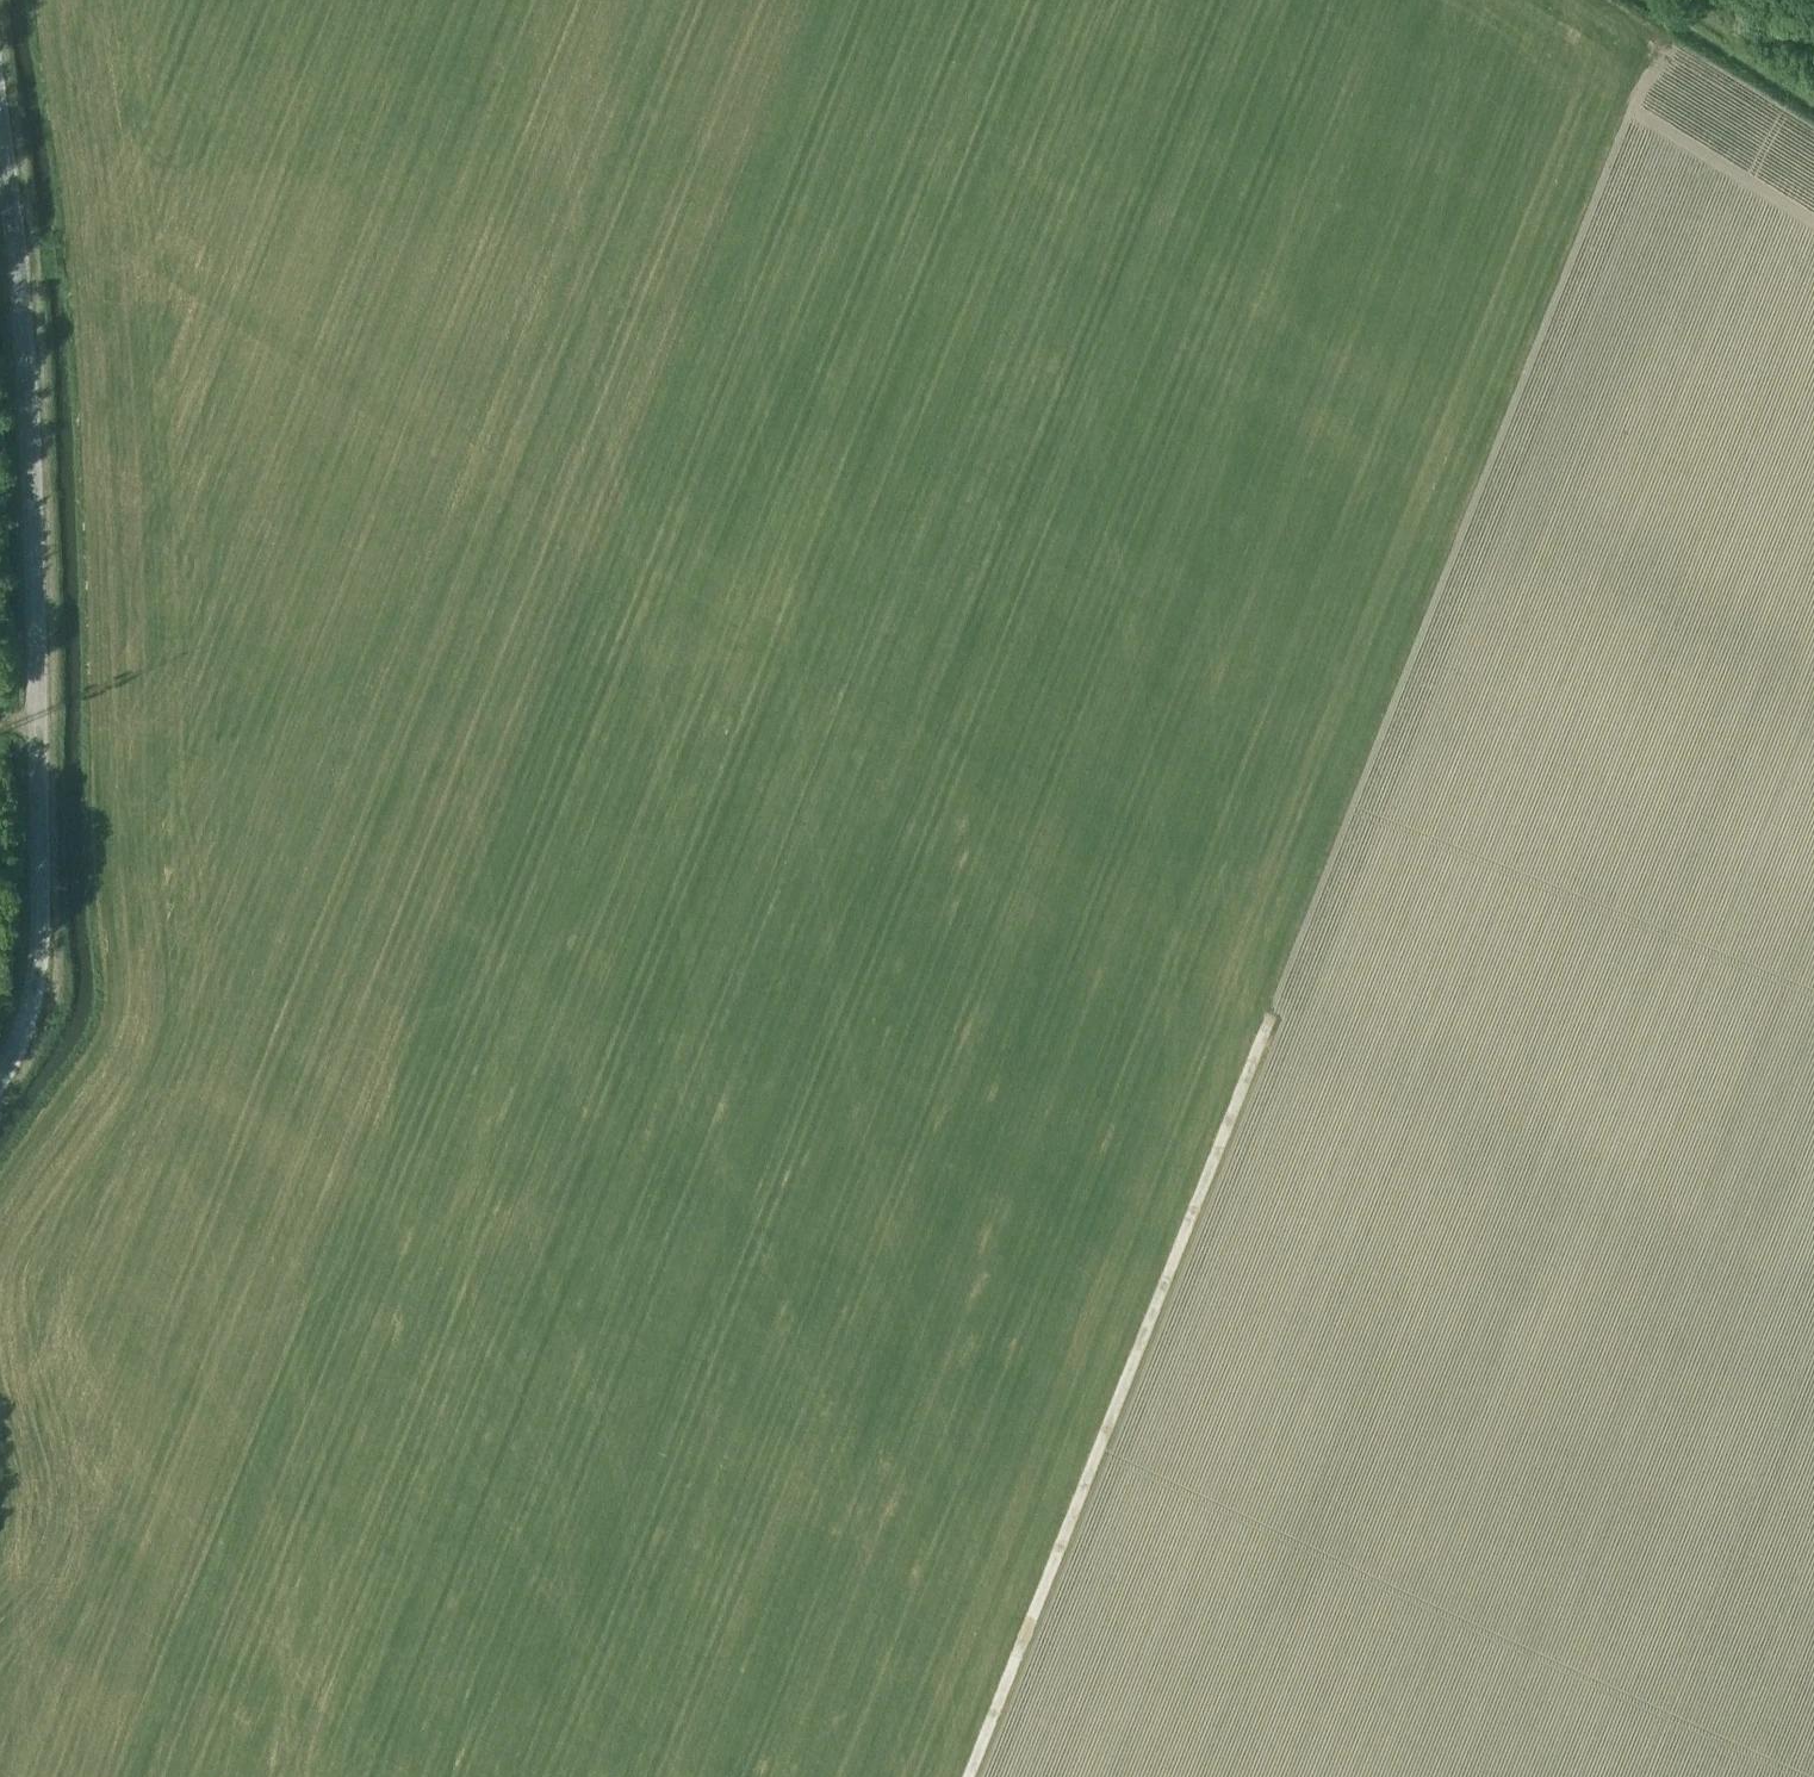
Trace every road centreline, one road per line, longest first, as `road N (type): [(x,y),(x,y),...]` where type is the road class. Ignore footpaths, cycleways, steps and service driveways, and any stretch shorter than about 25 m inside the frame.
road 1 (unclassified): [(0,1076),(31,1010),(40,909),(31,453),(0,119)]
road 2 (track): [(967,1776),(1267,1020)]

